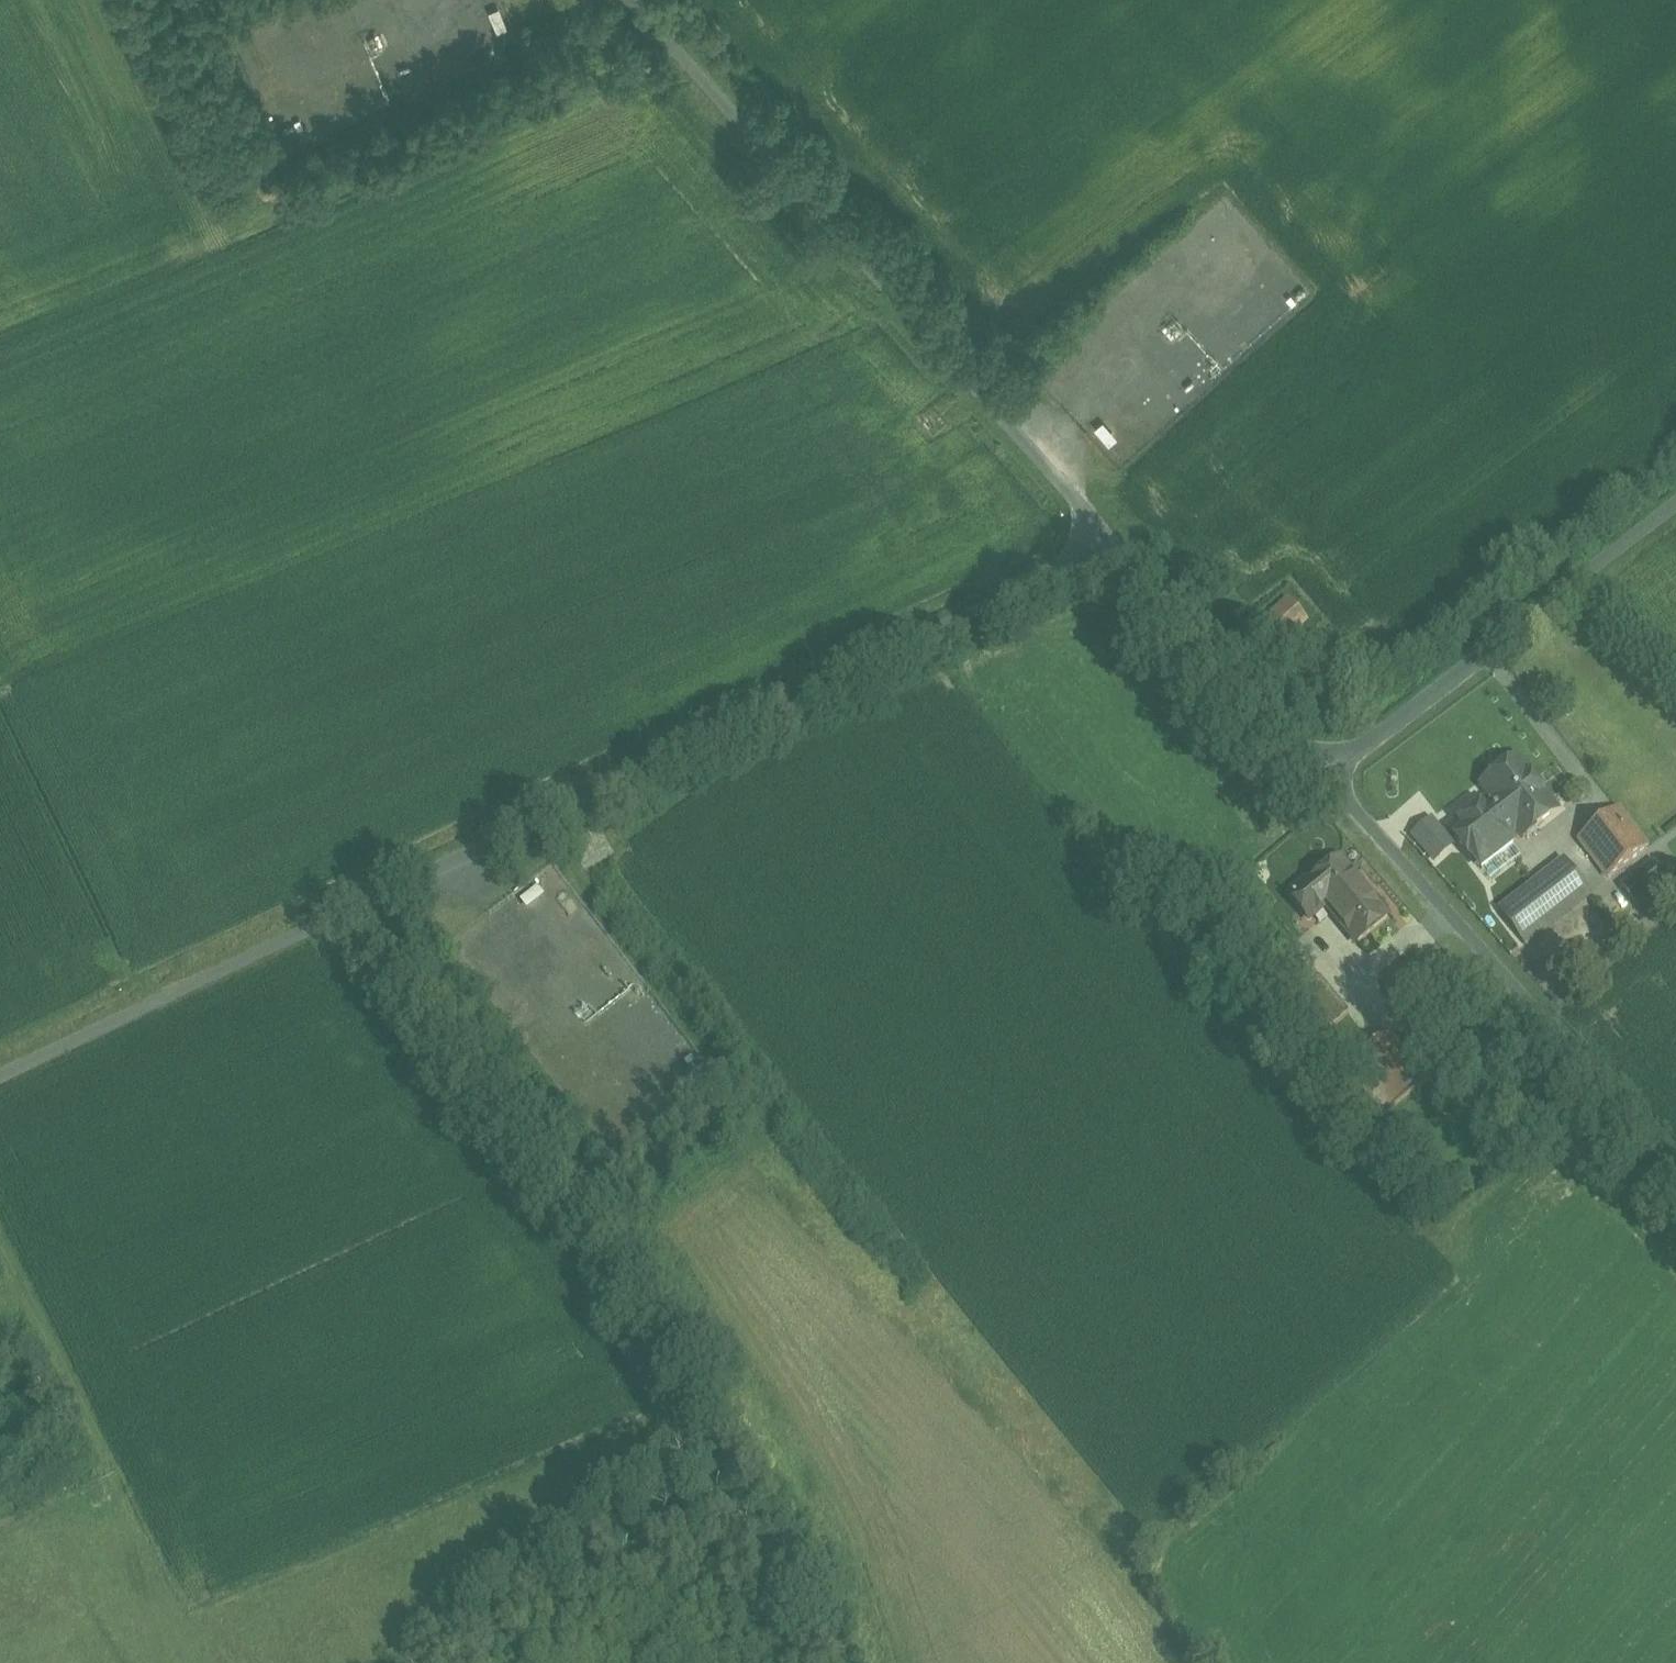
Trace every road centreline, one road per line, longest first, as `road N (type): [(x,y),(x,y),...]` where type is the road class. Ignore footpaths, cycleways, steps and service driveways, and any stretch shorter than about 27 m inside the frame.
road 1 (unclassified): [(1088,527),(0,1069)]
road 2 (unclassified): [(636,0),(1088,527)]
road 3 (unclassified): [(1325,777),(1675,1171)]
road 4 (unclassified): [(1675,509),(1325,777)]
road 5 (unclassified): [(1088,527),(1212,628),(1325,777)]

